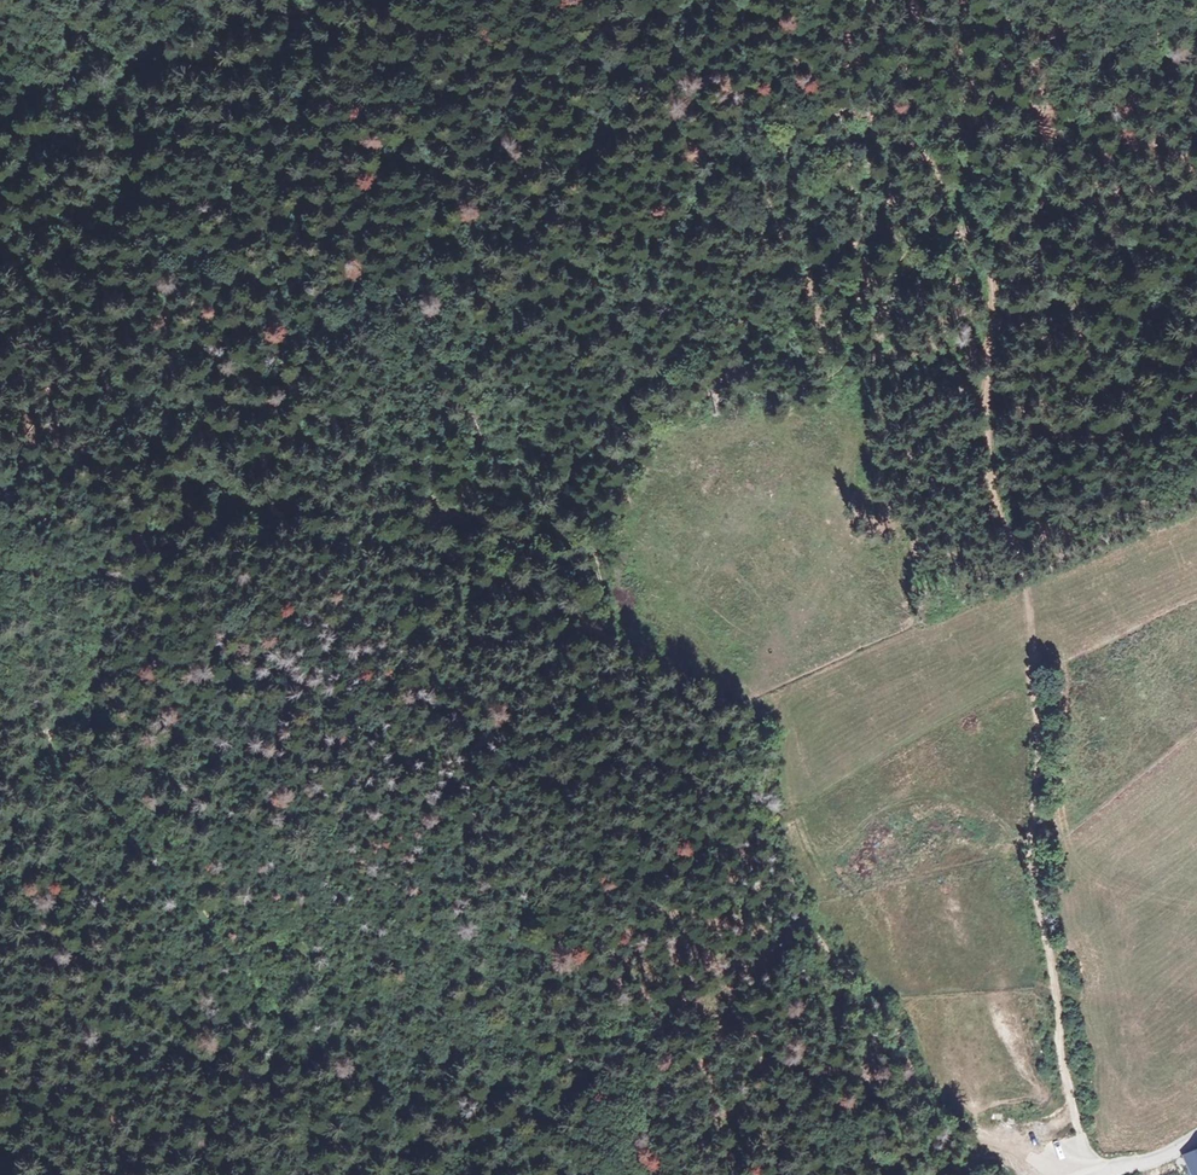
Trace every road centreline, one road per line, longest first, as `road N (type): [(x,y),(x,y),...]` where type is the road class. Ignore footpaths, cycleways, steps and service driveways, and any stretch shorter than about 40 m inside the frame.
road 1 (track): [(994,0),(968,109),(970,176),(990,292),(986,324),(1002,497),(1033,683),(1041,831),(1036,892),(1081,1166)]
road 2 (track): [(581,617),(744,720),(802,904),(937,1102),(992,1143),(1081,1166)]
road 3 (track): [(836,0),(451,364),(433,402),(445,517),(378,536)]
road 4 (track): [(535,582),(381,463),(323,430),(291,385),(289,172),(306,49),(282,0)]
road 5 (track): [(0,726),(41,728),(137,578),(172,549),(212,535),(276,526),(378,536),(535,582),(581,617)]
road 6 (track): [(581,617),(560,793),(557,892),(602,942),(621,996),(655,1174)]
road 7 (track): [(914,1074),(850,1074),(790,1051),(752,1048),(641,1086)]
road 8 (track): [(606,962),(779,840)]

